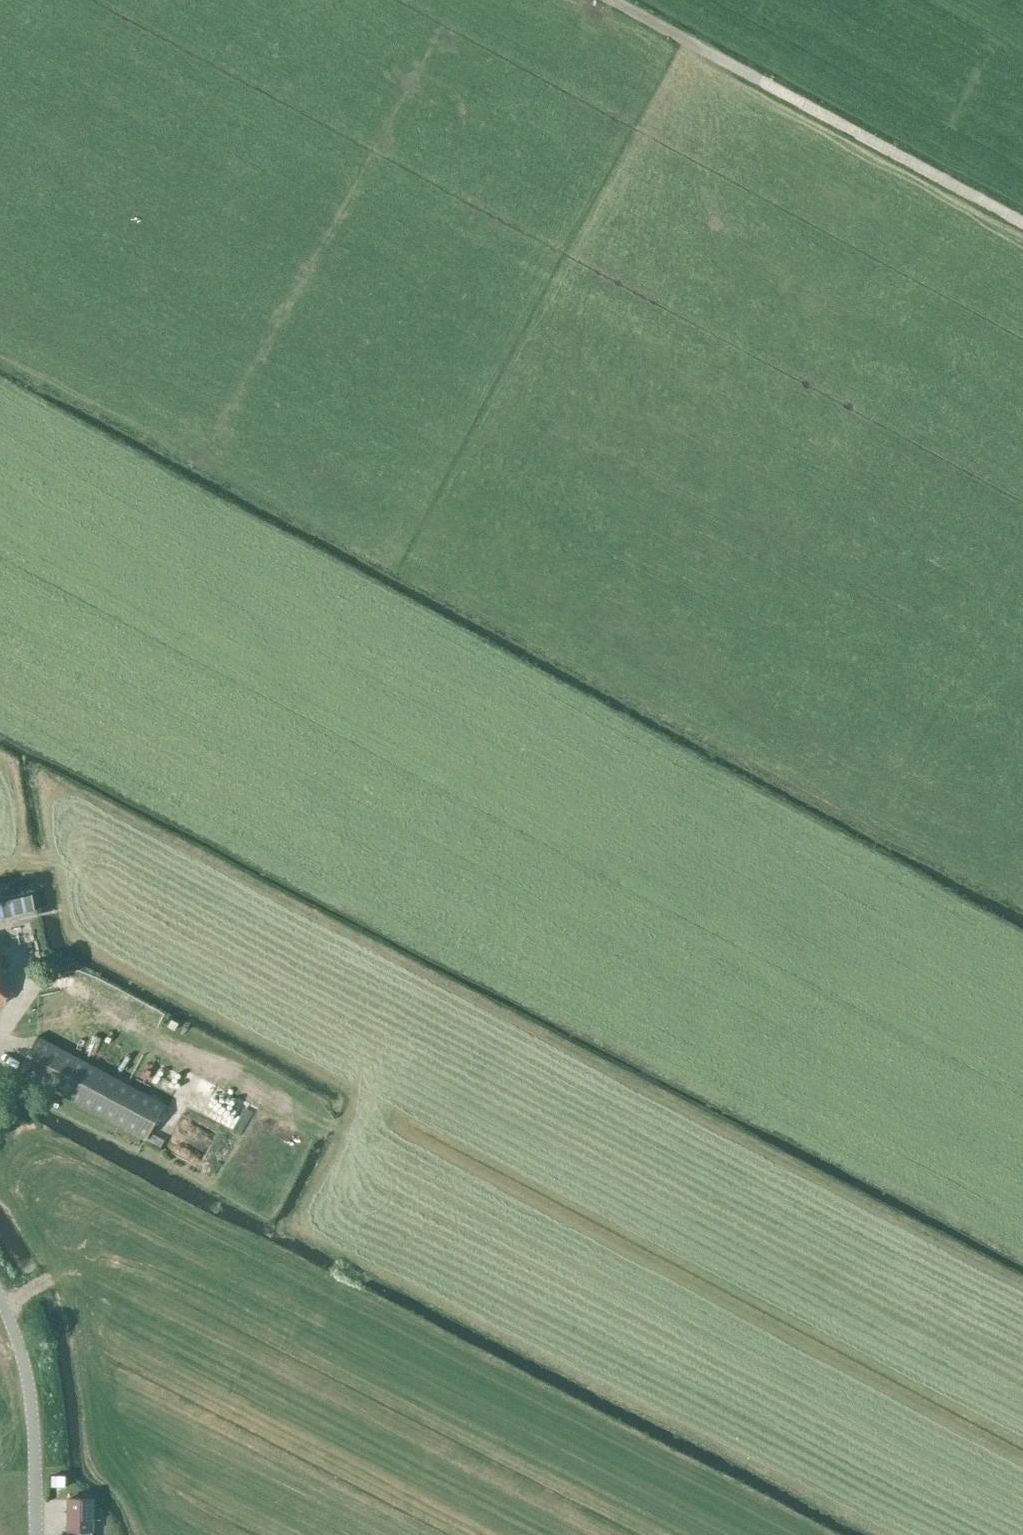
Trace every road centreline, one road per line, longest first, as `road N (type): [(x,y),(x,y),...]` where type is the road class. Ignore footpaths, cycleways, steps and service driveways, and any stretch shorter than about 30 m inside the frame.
road 1 (residential): [(33,1534),(20,1362),(0,1310)]

